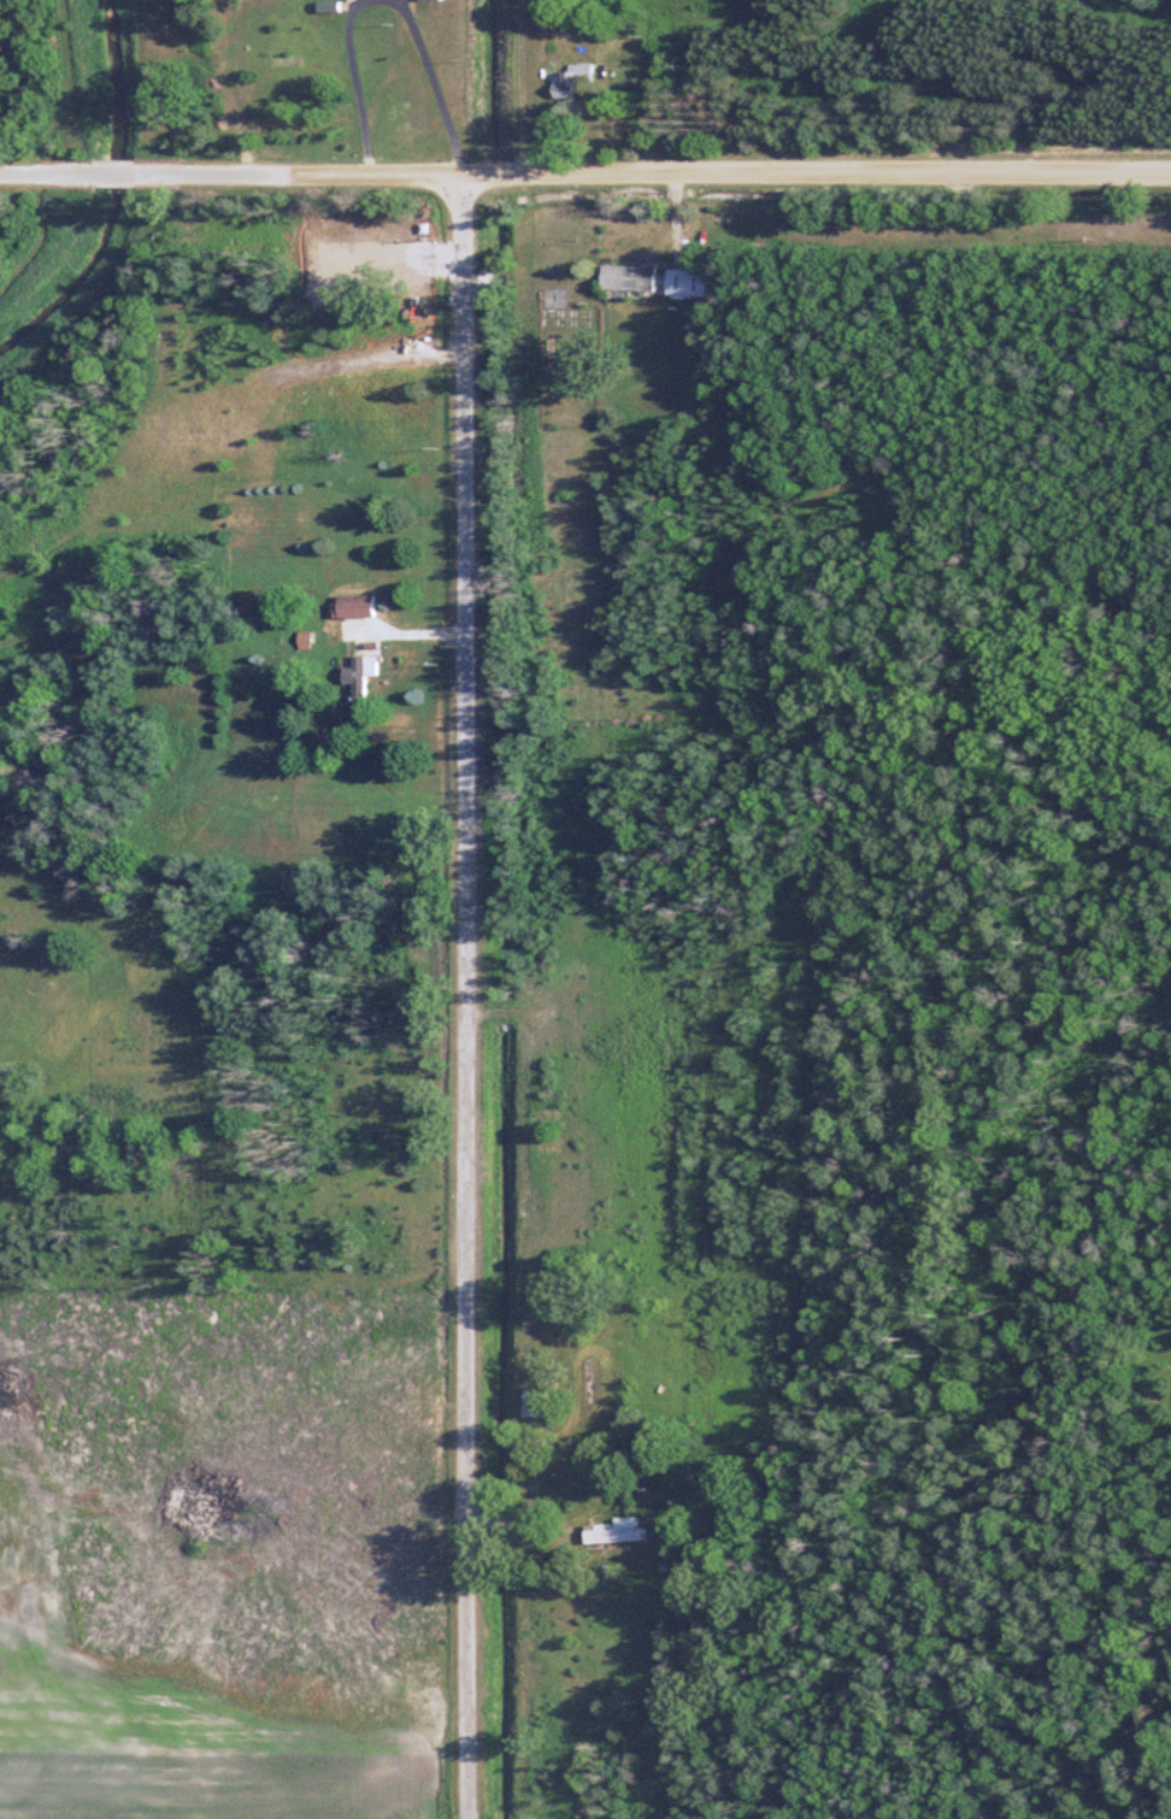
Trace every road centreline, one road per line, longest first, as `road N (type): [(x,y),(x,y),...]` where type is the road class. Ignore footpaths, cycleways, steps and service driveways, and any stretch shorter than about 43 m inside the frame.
road 1 (residential): [(467,1818),(461,175)]
road 2 (residential): [(137,173),(1170,177)]

